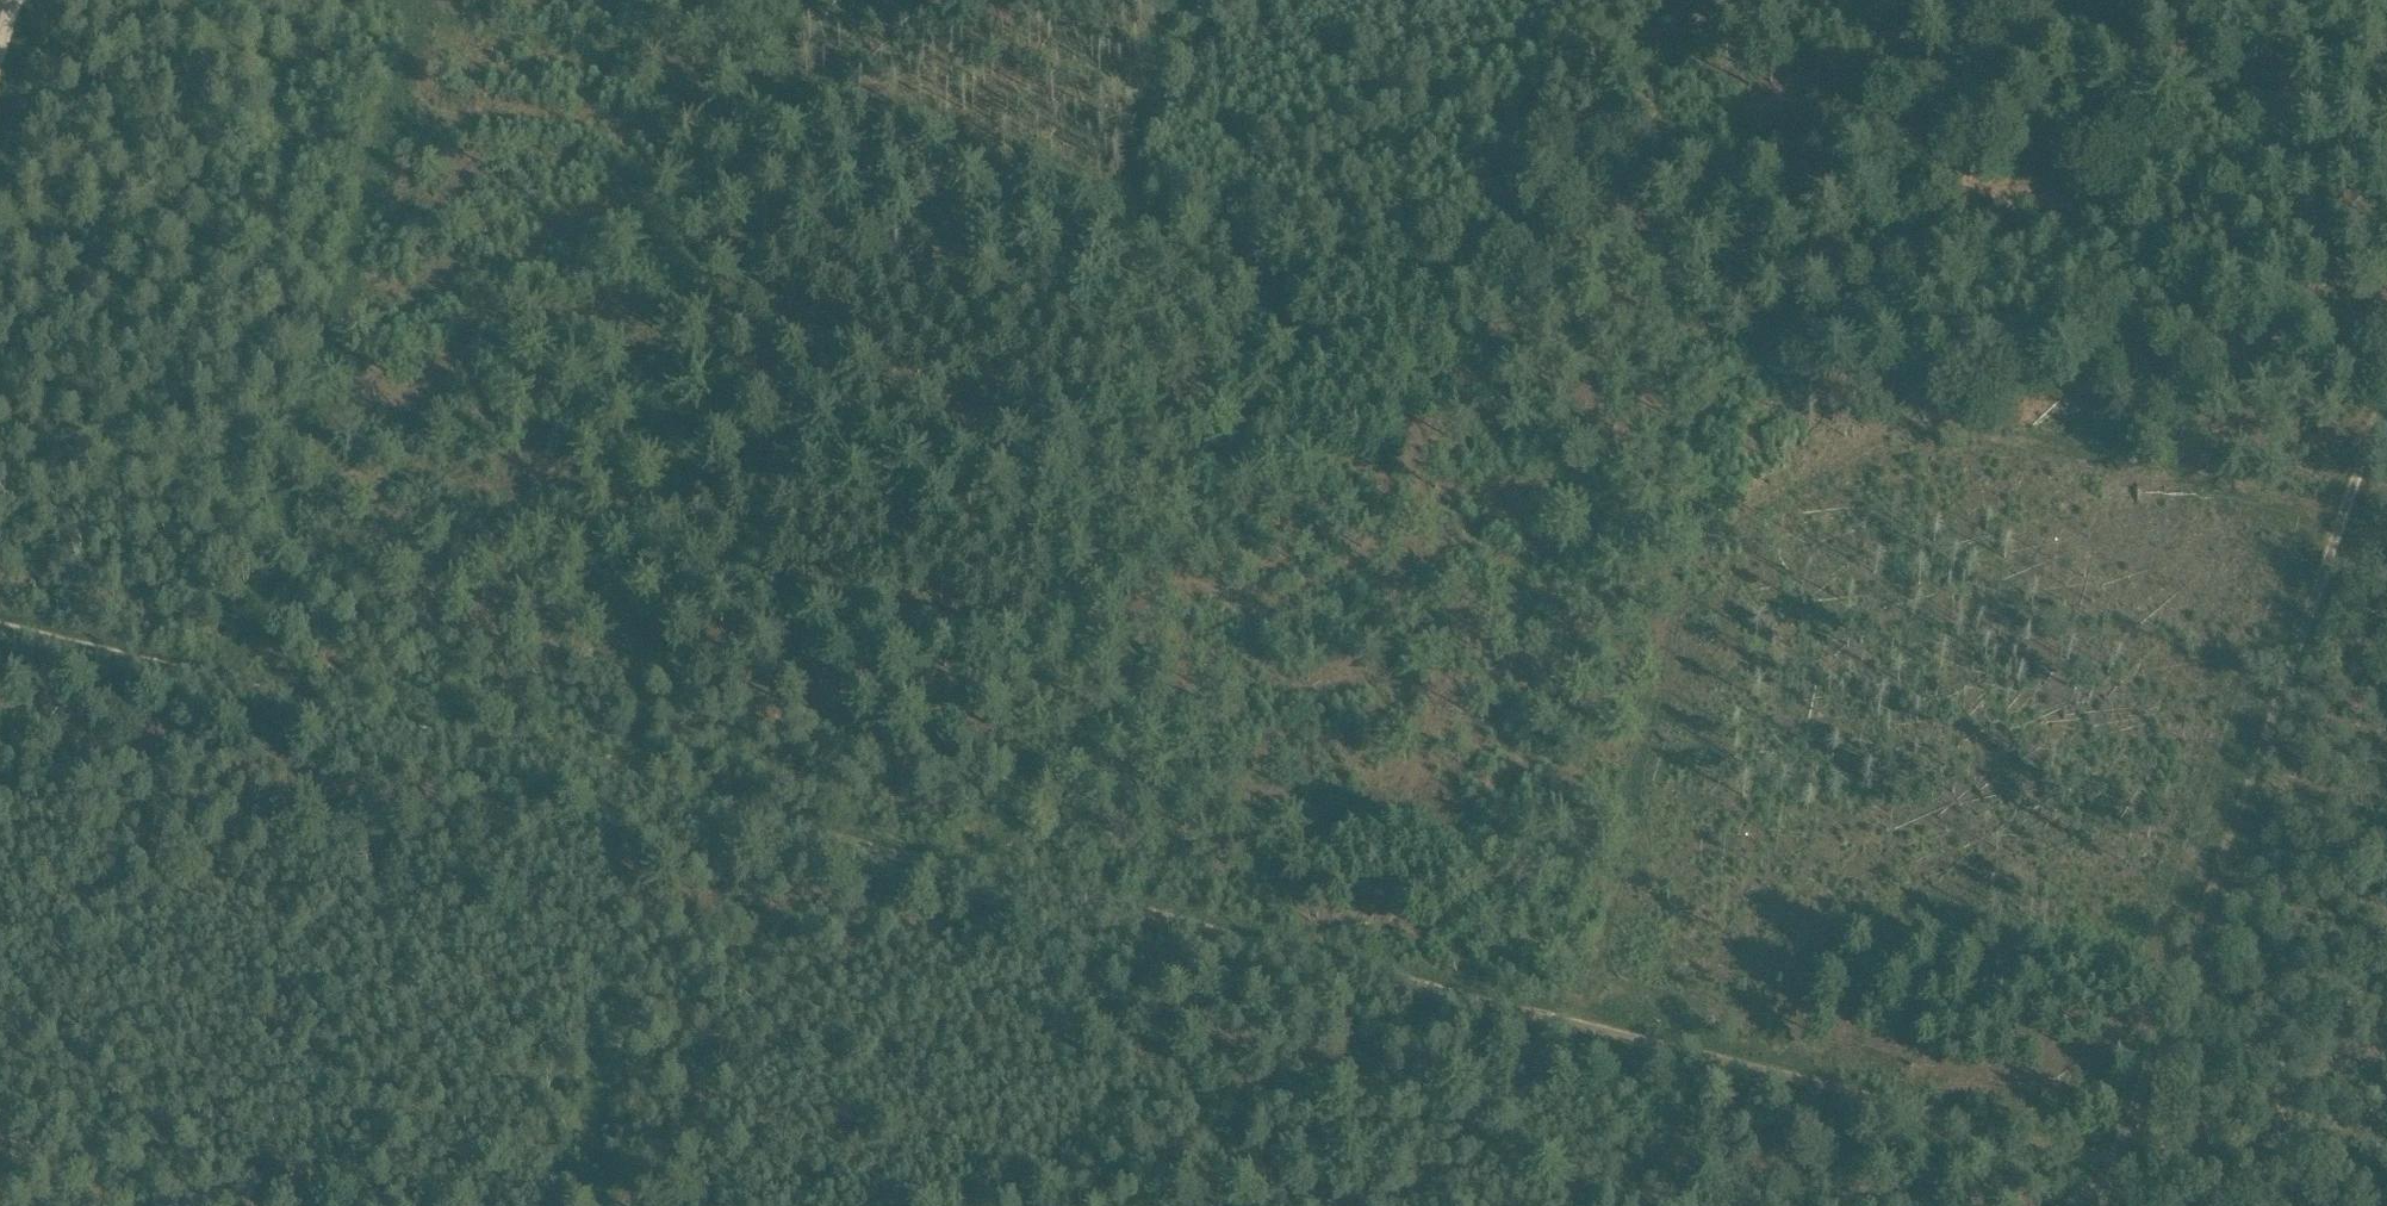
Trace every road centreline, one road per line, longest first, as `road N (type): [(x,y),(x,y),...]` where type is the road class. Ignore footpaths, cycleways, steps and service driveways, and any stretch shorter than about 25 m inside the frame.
road 1 (track): [(0,638),(2128,1156)]
road 2 (track): [(1163,0),(972,877)]
road 3 (track): [(2110,1205),(2386,385)]

